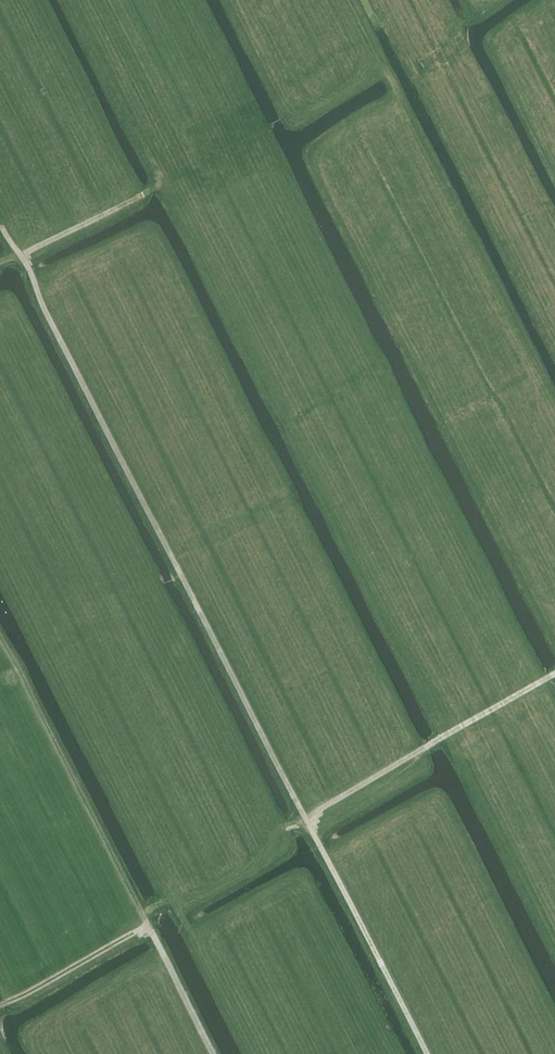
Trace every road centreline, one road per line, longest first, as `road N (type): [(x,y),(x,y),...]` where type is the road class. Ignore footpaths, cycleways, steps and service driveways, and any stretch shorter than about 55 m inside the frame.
road 1 (track): [(427,1053),(0,226)]
road 2 (track): [(148,925),(0,636)]
road 3 (track): [(305,818),(554,674)]
road 4 (track): [(148,925),(3,1003)]
road 5 (track): [(213,1053),(148,925)]
road 6 (track): [(21,254),(142,196)]

